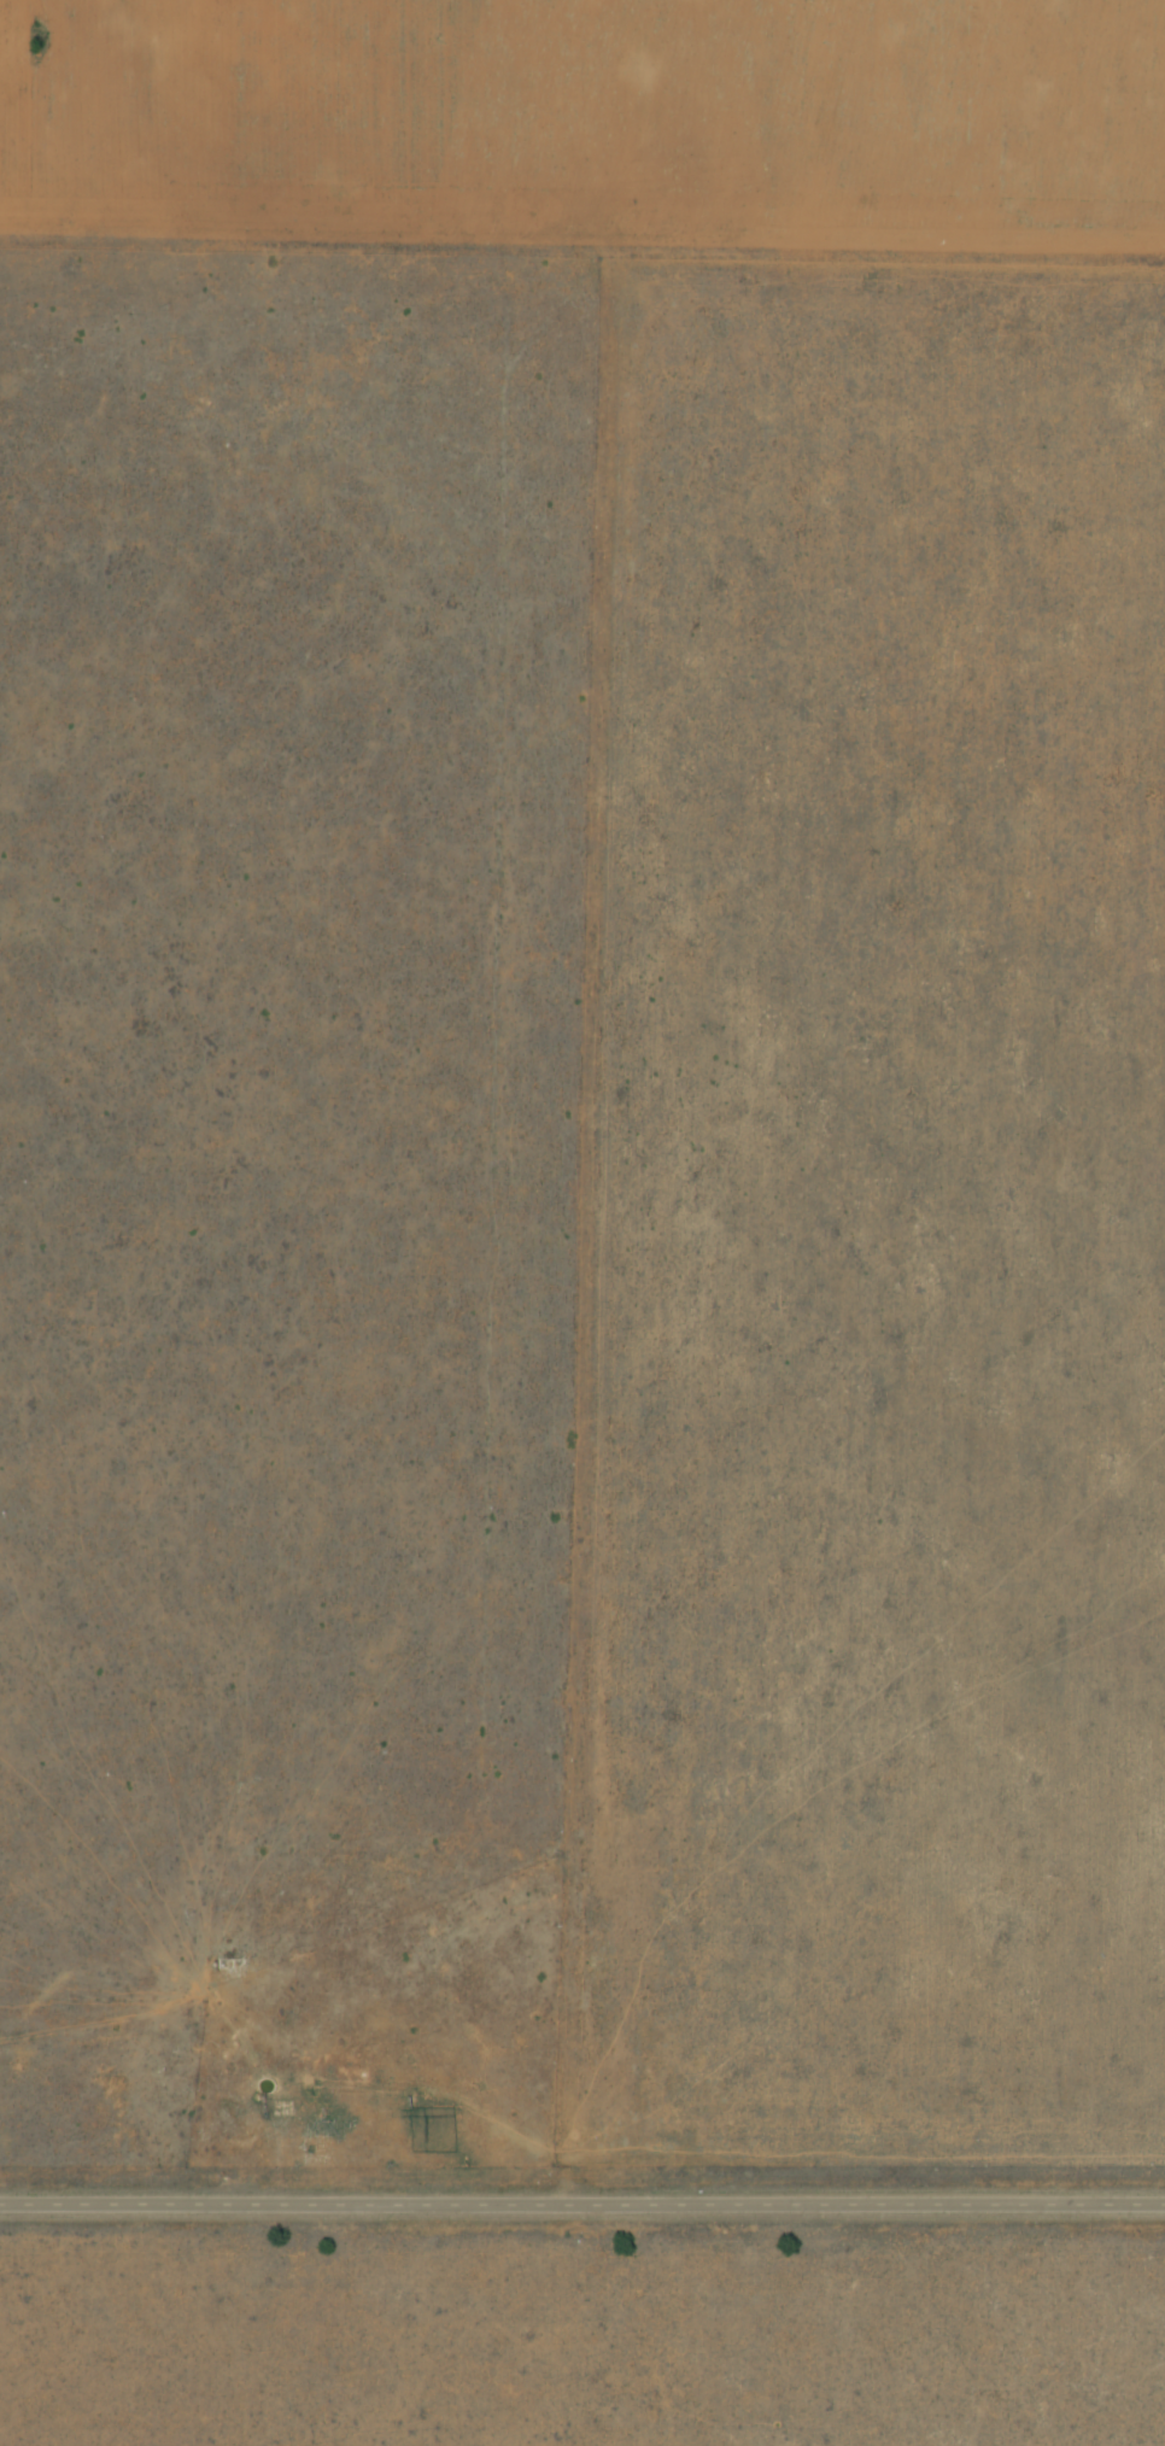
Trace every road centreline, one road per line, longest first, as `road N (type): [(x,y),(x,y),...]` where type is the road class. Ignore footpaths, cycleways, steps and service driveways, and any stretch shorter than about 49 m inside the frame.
road 1 (secondary): [(0,2209),(1164,2207)]

